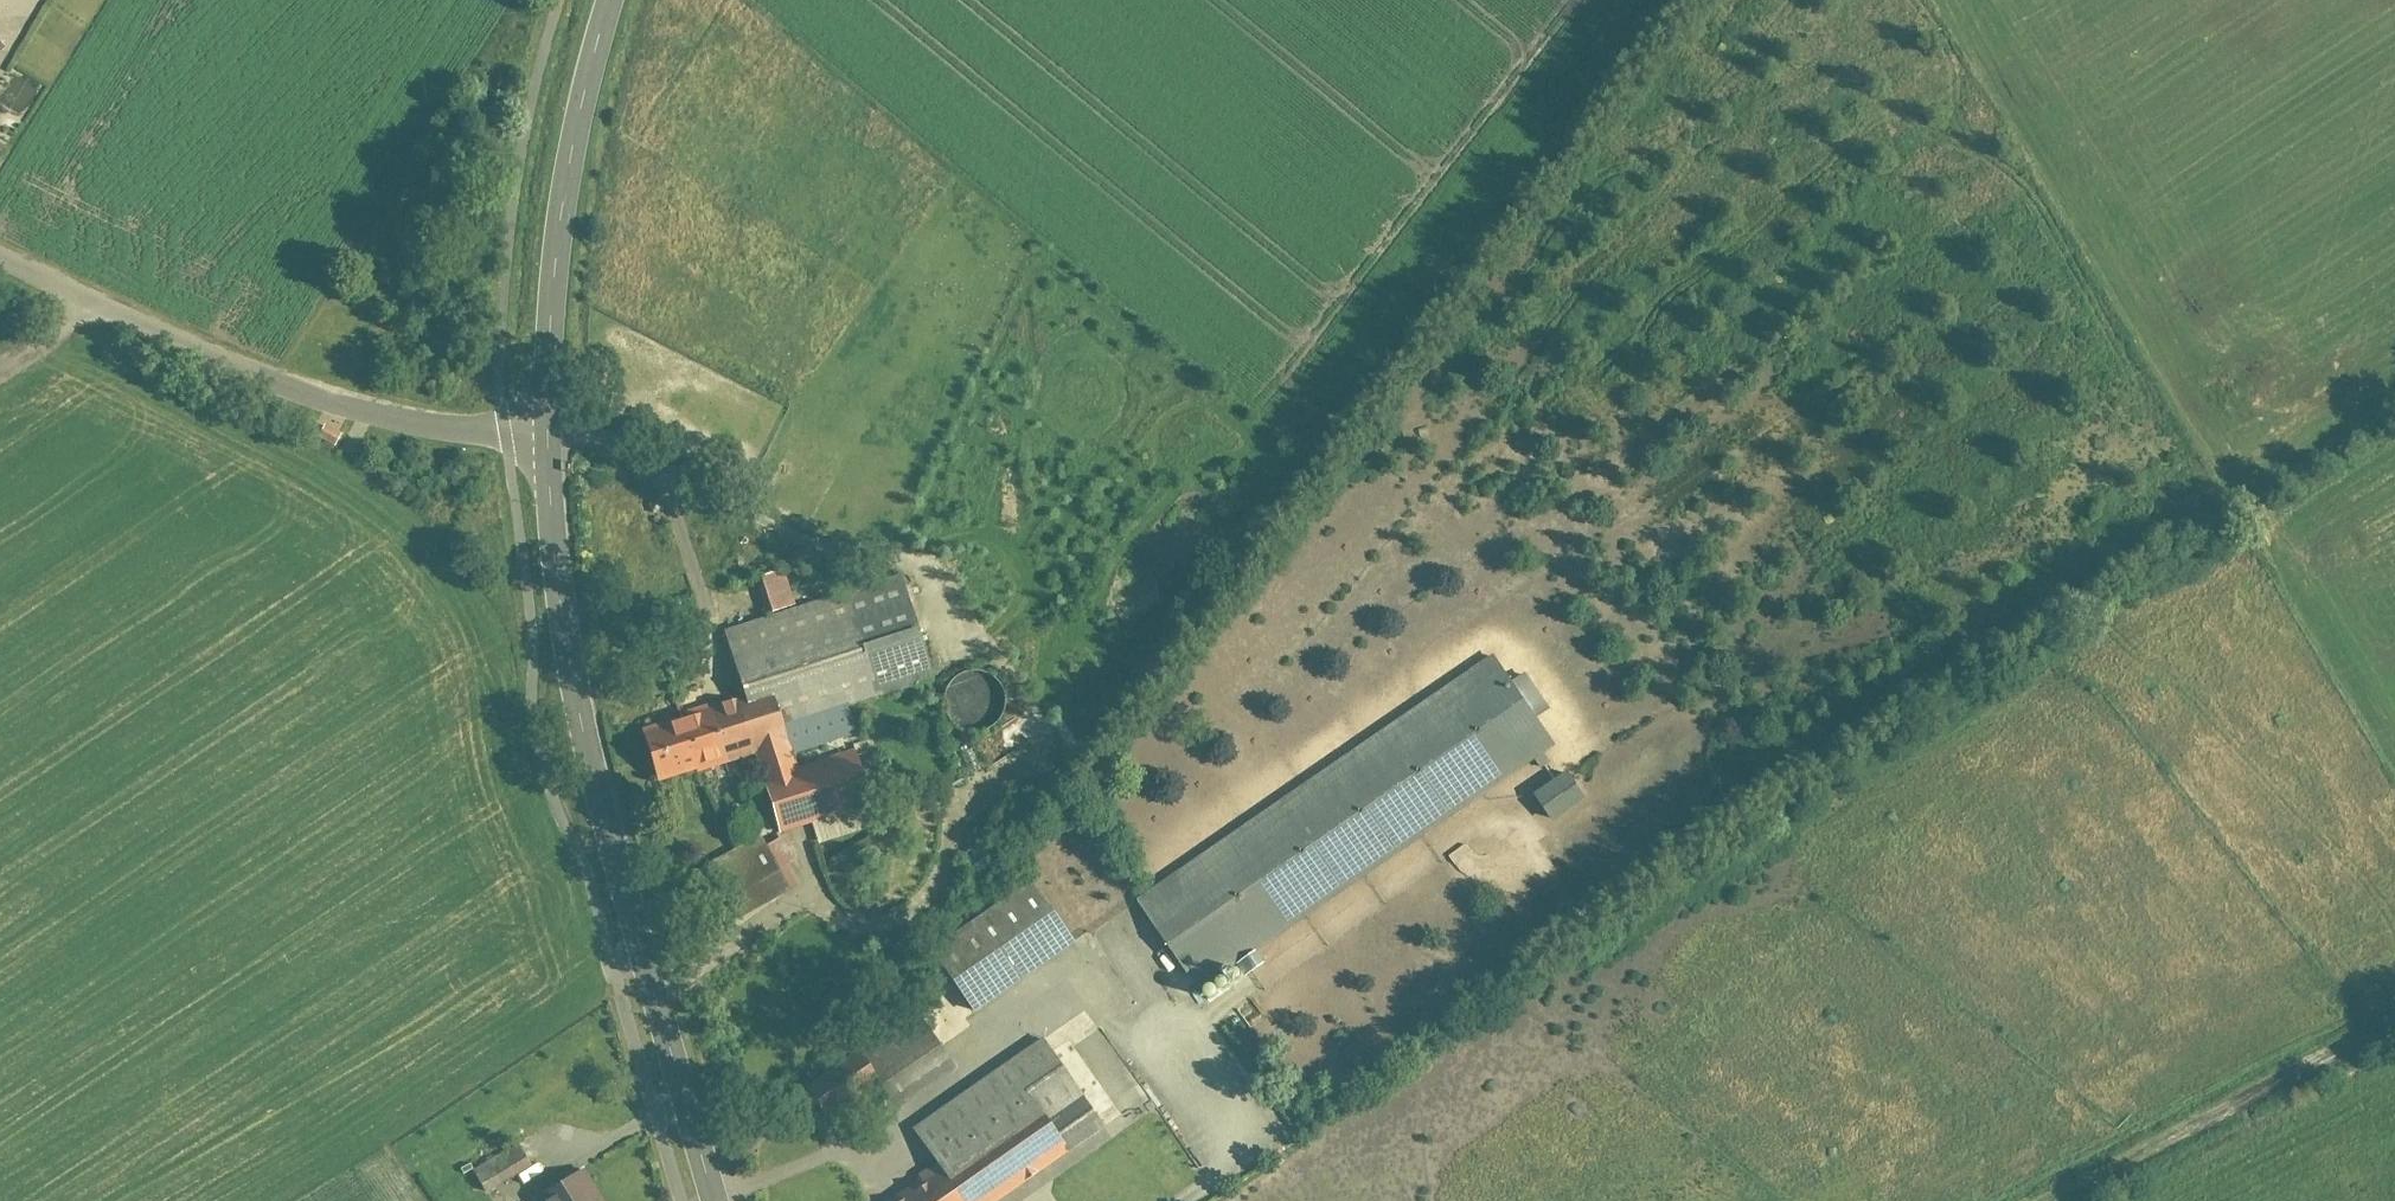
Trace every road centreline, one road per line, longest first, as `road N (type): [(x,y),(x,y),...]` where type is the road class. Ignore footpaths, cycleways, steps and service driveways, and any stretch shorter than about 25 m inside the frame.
road 1 (tertiary): [(549,437),(560,608),(582,731),(713,1200)]
road 2 (residential): [(0,259),(286,391),(437,428),(549,437)]
road 3 (tertiary): [(609,0),(564,195),(549,437)]

